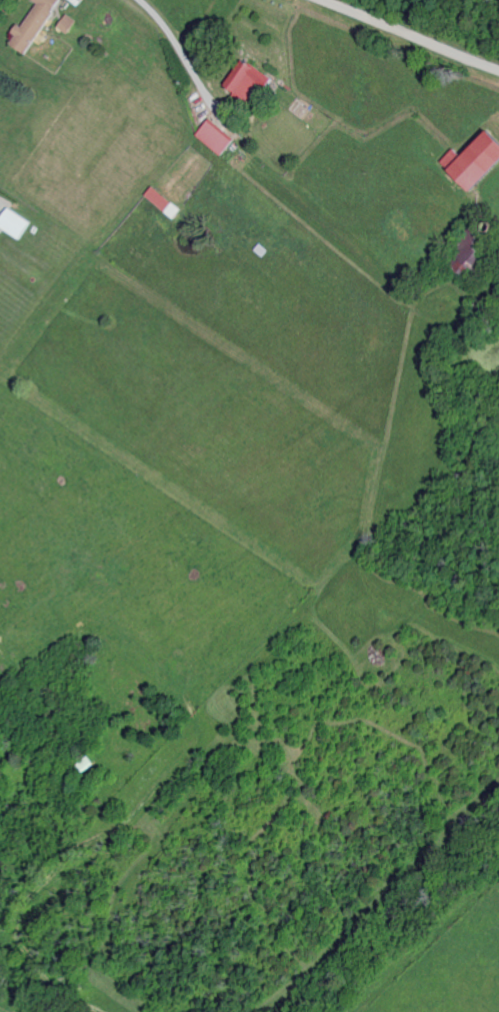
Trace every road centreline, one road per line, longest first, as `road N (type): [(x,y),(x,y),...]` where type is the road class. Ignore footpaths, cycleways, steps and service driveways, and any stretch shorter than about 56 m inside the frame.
road 1 (residential): [(325,0),(498,68)]
road 2 (residential): [(140,0),(229,124)]

